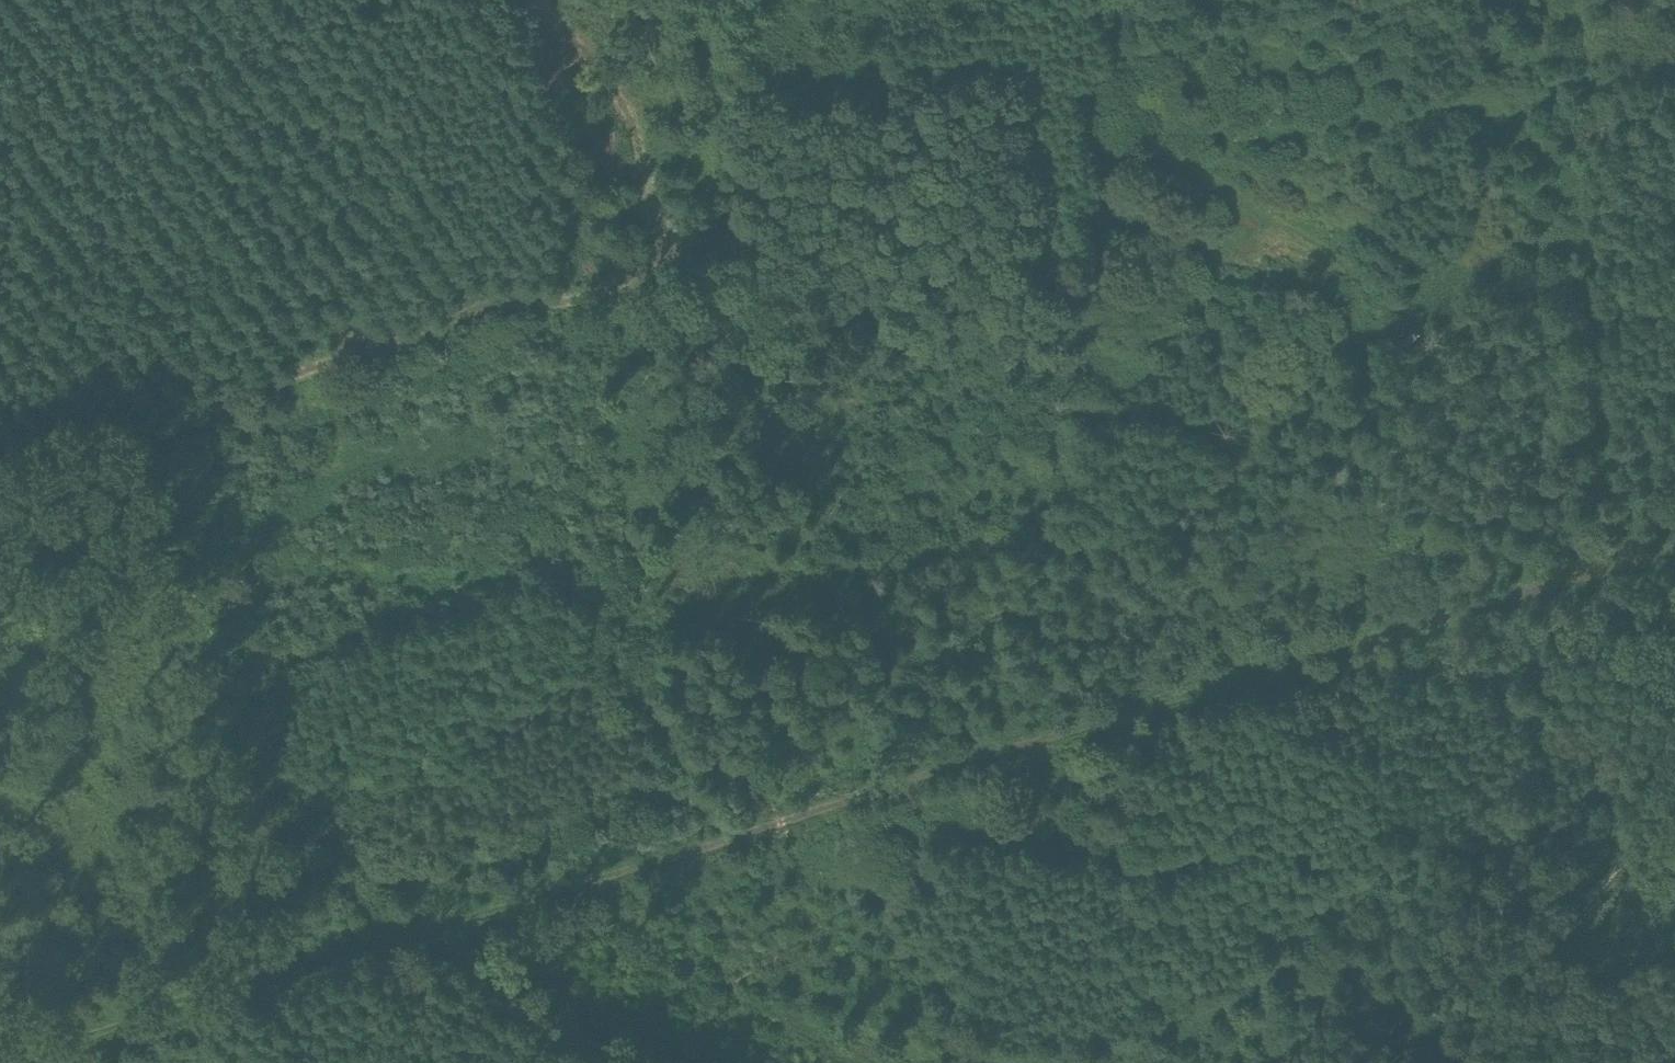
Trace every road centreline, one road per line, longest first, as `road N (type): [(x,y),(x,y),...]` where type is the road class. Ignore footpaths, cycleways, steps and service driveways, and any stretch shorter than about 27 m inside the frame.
road 1 (track): [(1085,1062),(783,818),(49,1062)]
road 2 (track): [(783,818),(1674,528)]

